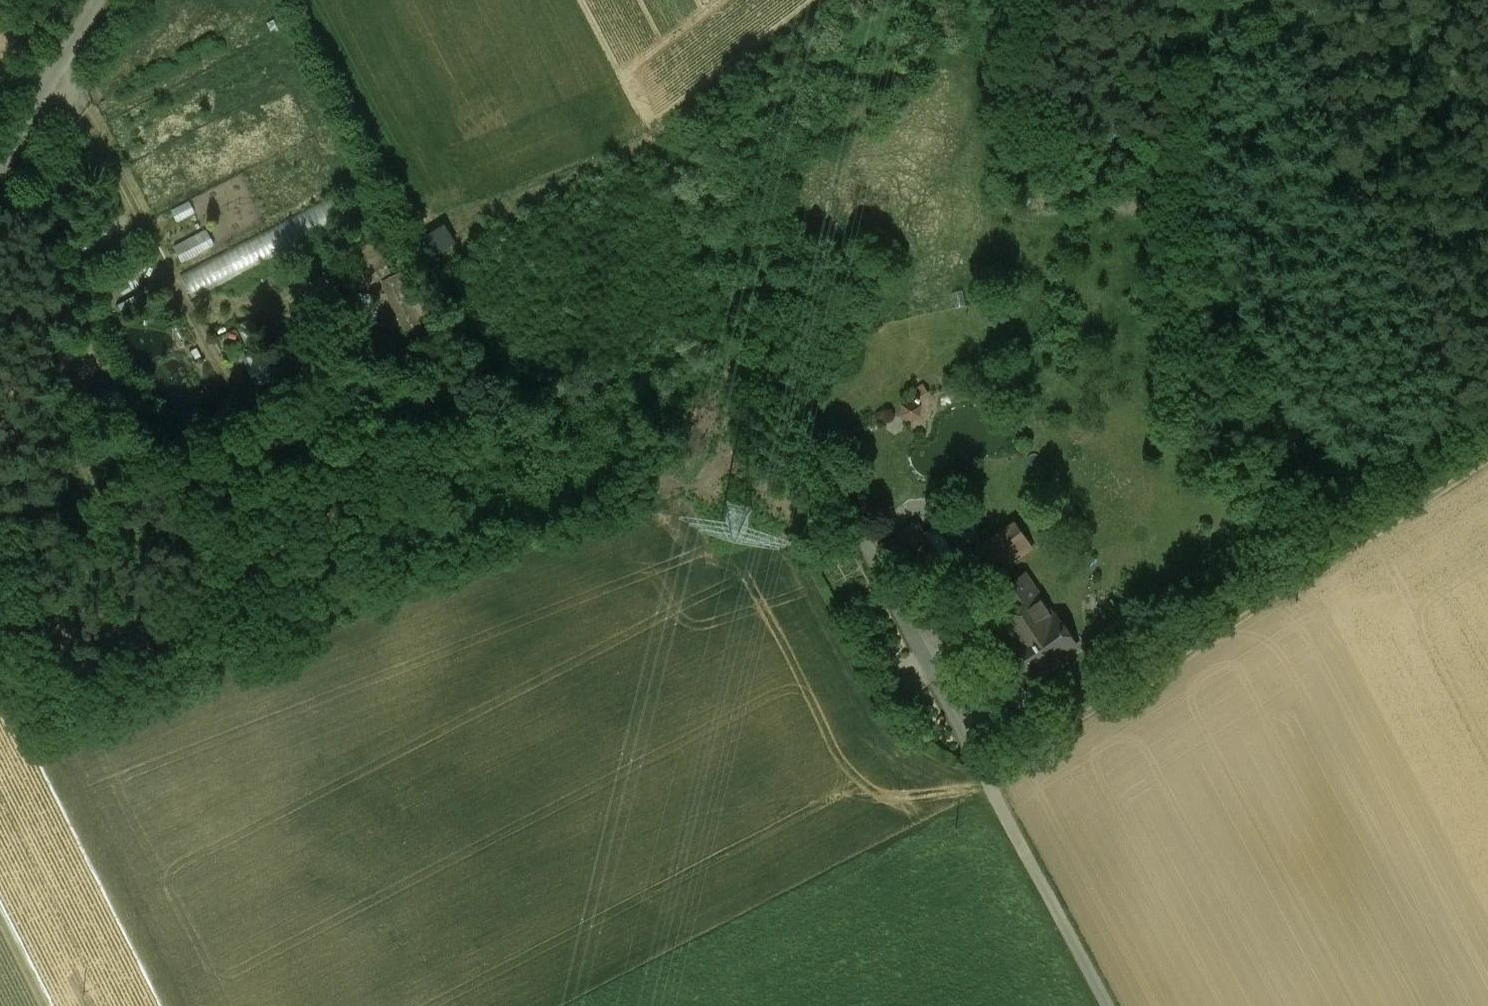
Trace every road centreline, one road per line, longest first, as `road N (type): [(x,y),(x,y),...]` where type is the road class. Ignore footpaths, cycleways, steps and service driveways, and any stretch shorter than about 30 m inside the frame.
road 1 (unclassified): [(0,169),(99,0)]

